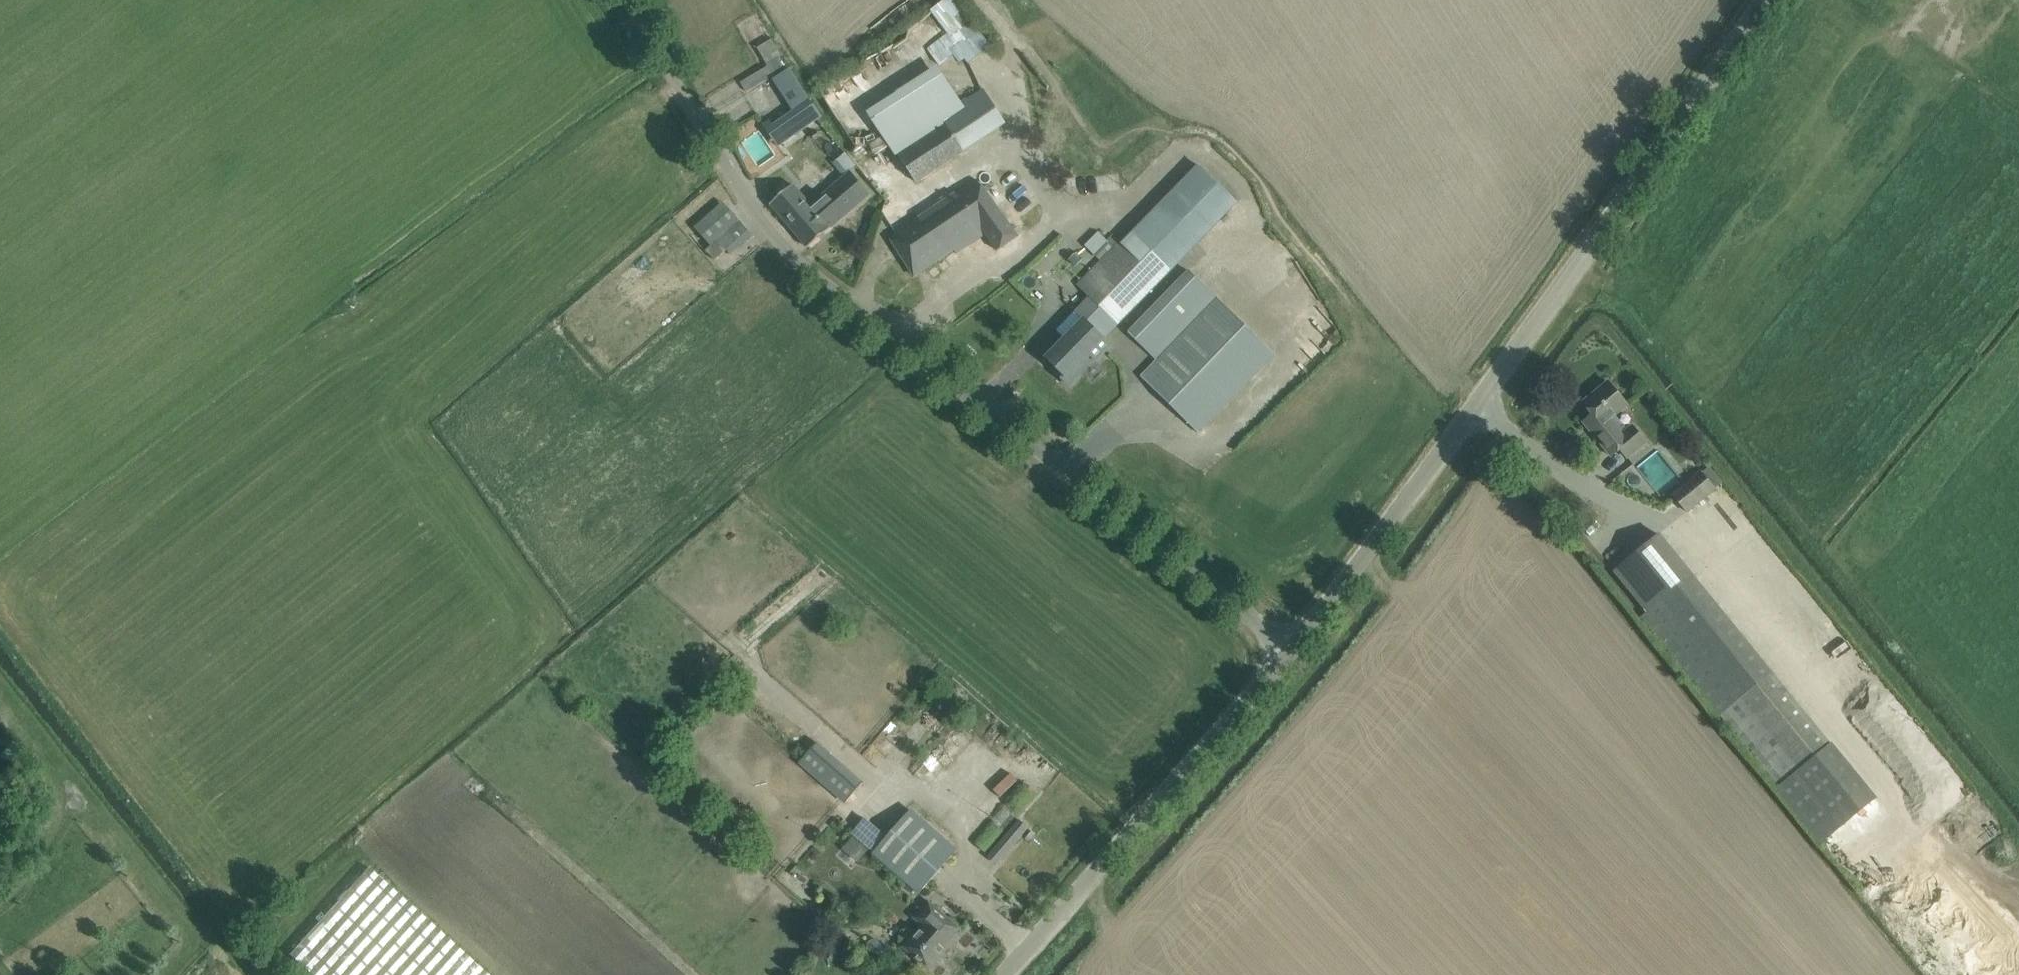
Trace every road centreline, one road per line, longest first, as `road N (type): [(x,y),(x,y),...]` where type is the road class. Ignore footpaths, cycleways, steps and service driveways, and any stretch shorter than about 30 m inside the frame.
road 1 (unclassified): [(1292,648),(790,252),(743,192),(638,0)]
road 2 (unclassified): [(1292,648),(1513,354),(1760,0)]
road 3 (unclassified): [(1008,974),(1292,648)]

